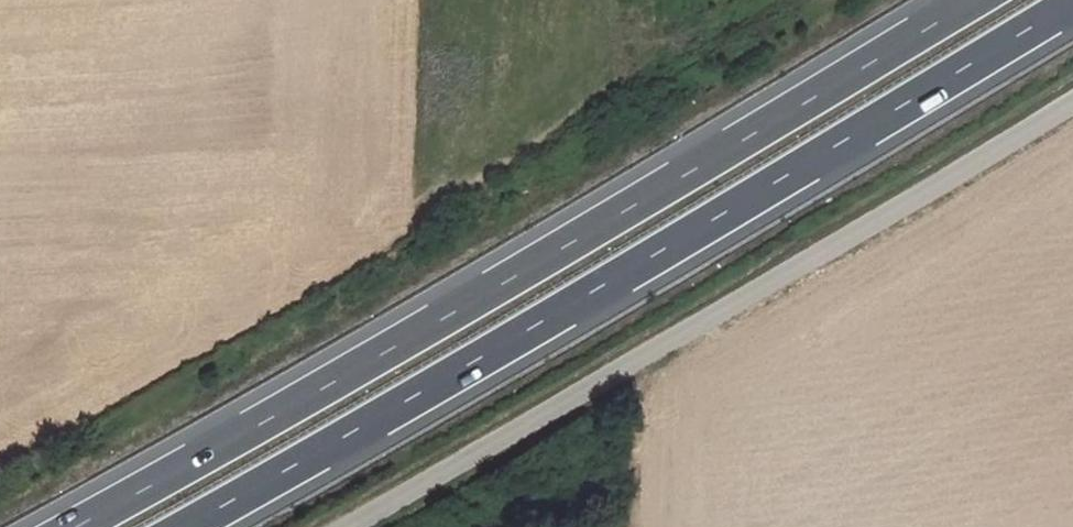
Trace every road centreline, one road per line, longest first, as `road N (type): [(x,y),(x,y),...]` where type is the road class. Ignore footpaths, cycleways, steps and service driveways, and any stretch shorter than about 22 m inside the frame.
road 1 (trunk): [(978,0),(495,292),(84,526)]
road 2 (trunk): [(180,526),(1072,4)]
road 3 (unclassified): [(1072,110),(367,526)]

